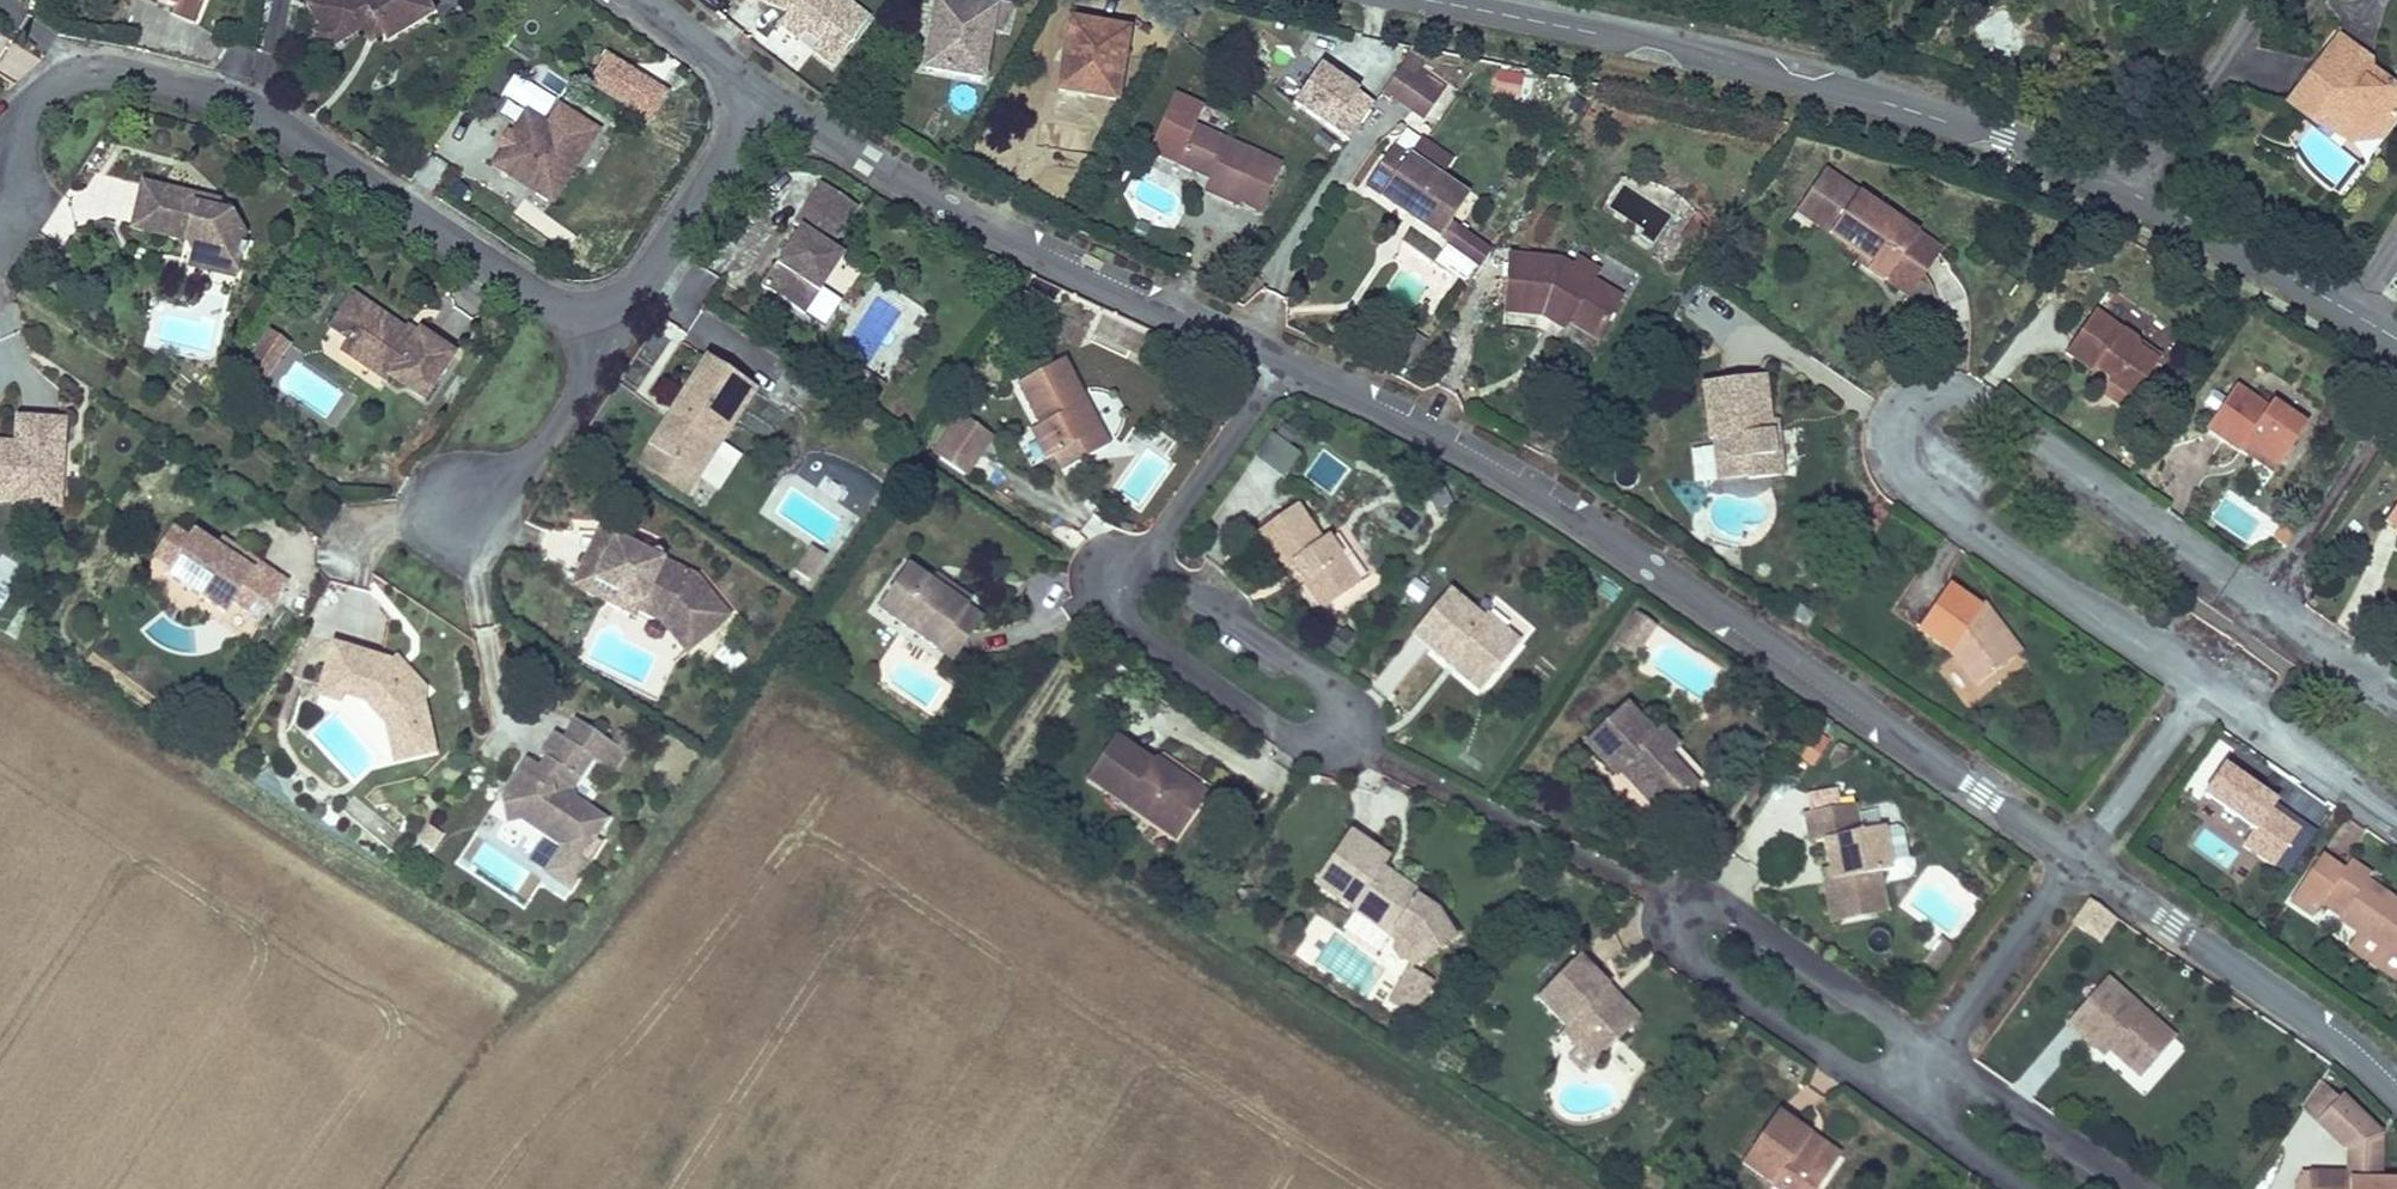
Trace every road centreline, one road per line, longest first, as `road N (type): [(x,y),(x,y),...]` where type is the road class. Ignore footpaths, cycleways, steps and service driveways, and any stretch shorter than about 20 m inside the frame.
road 1 (residential): [(2203,687),(1923,498),(1902,475),(1898,426),(1906,410),(1944,395),(1992,414),(2396,689)]
road 2 (residential): [(1281,359),(1543,493),(2078,858)]
road 3 (tertiary): [(1438,0),(1882,98),(1970,124),(2124,190)]
road 4 (residential): [(0,136),(7,121),(64,79),(96,73),(128,72),(242,104),(613,340)]
road 5 (residential): [(1935,1051),(1732,907),(1708,900),(1676,911),(1677,947),(1693,965),(1900,1102)]
road 6 (residential): [(768,99),(1054,259),(1281,359)]
road 7 (residential): [(1150,557),(1112,560),(1100,593),(1109,610),(1283,737),(1326,748),(1341,741),(1348,709),(1323,682)]
road 8 (residential): [(2078,858),(2355,1043),(2396,1082)]
road 9 (residential): [(613,340),(768,99)]
road 10 (tertiary): [(2124,190),(2355,313)]
road 11 (residential): [(2134,1188),(1935,1051)]
road 12 (residential): [(2078,858),(1935,1051)]
road 13 (residential): [(455,513),(498,494),(531,461),(613,340)]
road 14 (residential): [(1281,359),(1150,557)]
road 15 (residential): [(2124,190),(2246,0)]
road 16 (residential): [(1323,682),(1150,557)]
road 17 (residential): [(2078,858),(2203,687)]
road 18 (residential): [(2396,822),(2256,724)]
road 19 (residential): [(648,0),(768,99)]
road 20 (residential): [(1900,1102),(2021,1188)]

